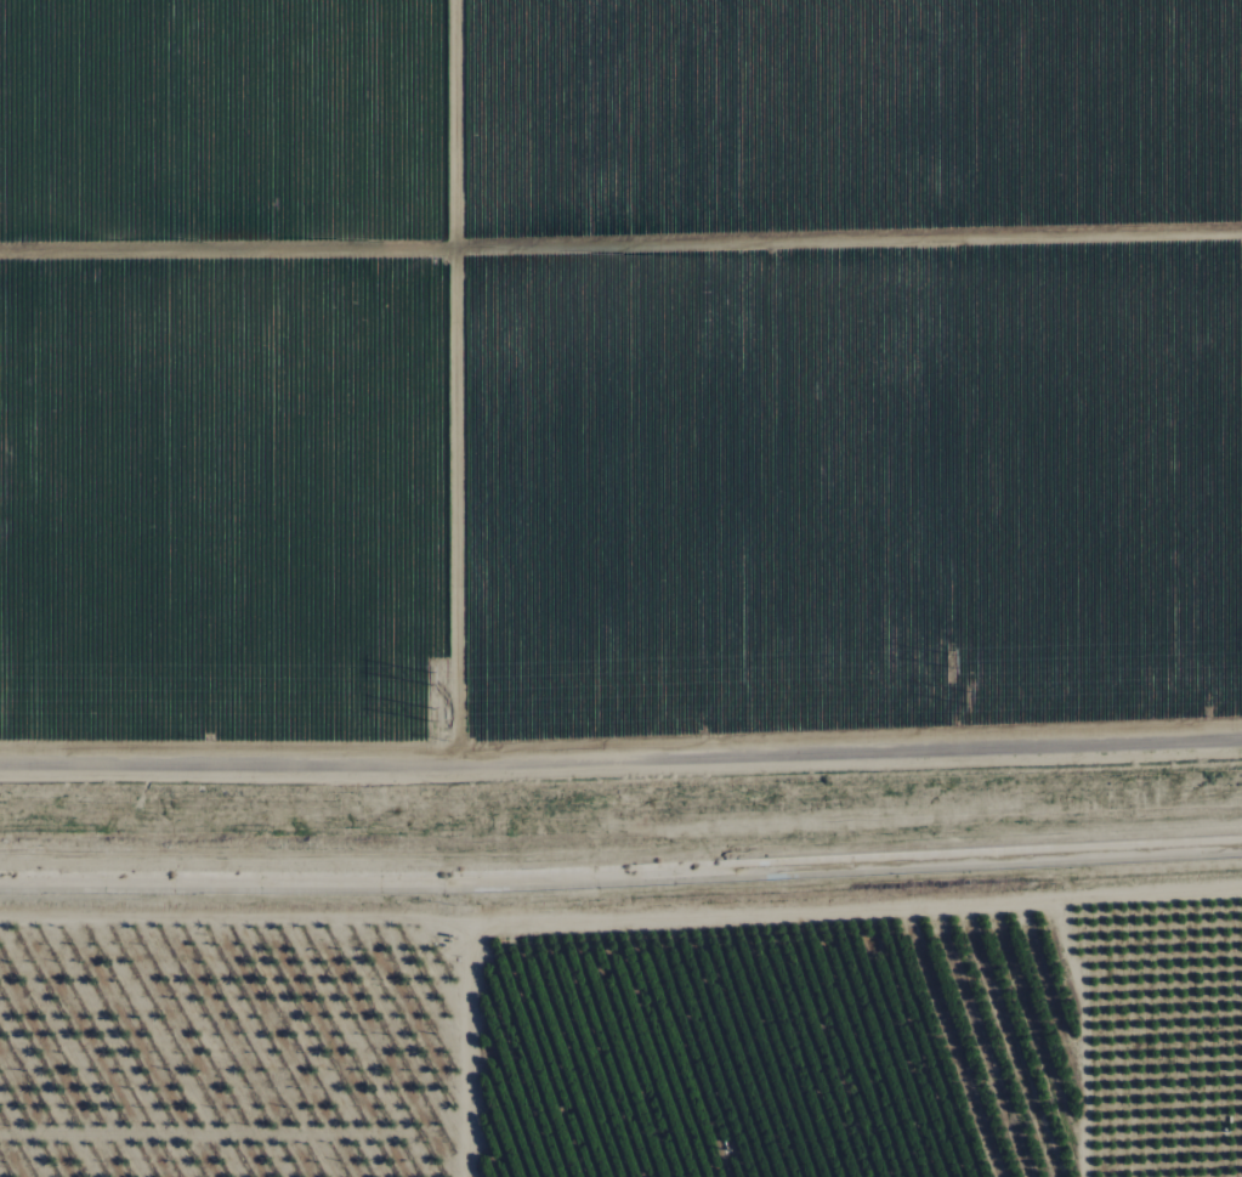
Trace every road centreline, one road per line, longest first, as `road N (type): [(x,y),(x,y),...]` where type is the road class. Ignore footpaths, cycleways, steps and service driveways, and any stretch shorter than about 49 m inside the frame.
road 1 (residential): [(0,765),(458,766),(1241,742)]

